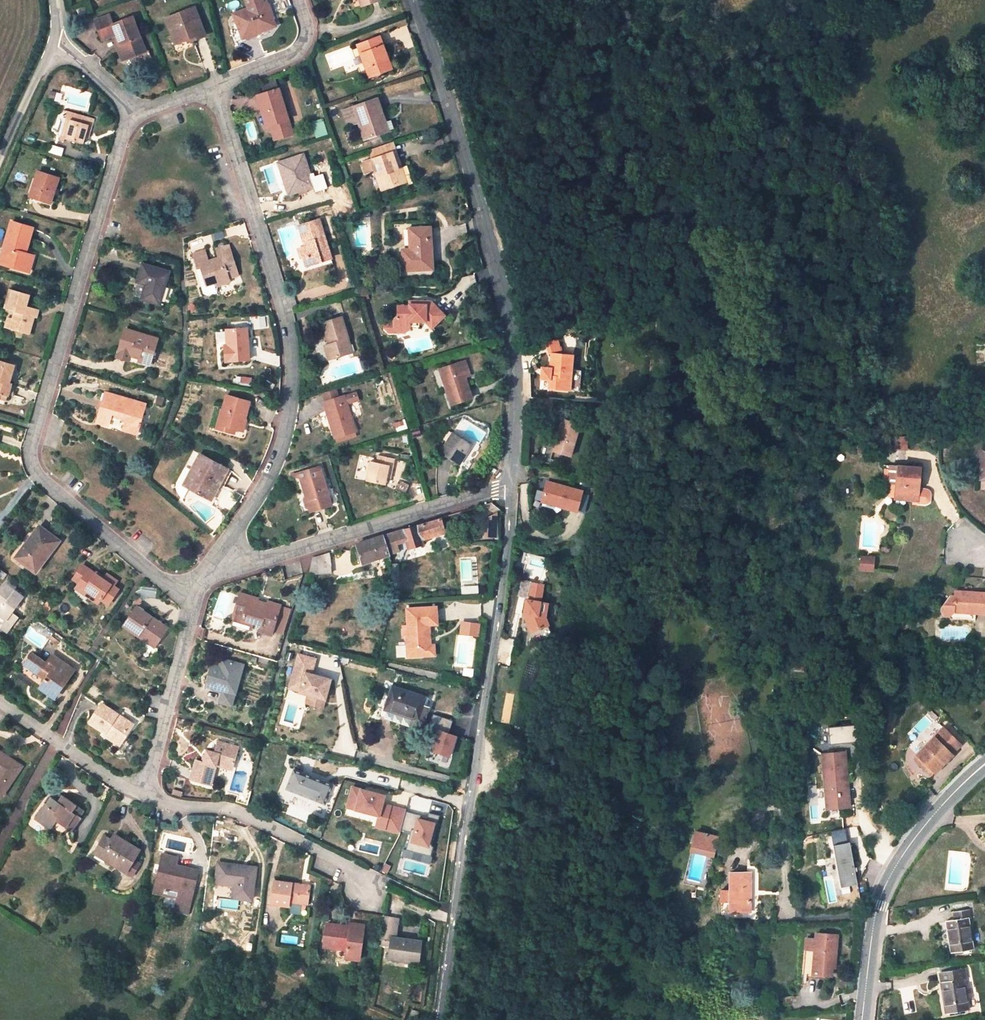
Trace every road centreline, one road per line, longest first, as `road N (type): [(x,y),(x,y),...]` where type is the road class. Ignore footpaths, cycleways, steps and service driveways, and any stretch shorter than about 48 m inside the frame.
road 1 (residential): [(138,117),(124,133),(31,462),(45,487),(171,588),(196,593)]
road 2 (residential): [(439,1019),(510,489)]
road 3 (residential): [(215,91),(286,327),(291,398),(274,472),(203,577)]
road 4 (residential): [(510,489),(513,356),(484,218),(415,0)]
road 5 (residential): [(203,577),(510,489)]
road 6 (primary): [(865,1019),(877,920),(890,882),(948,795),(984,764)]
road 7 (residential): [(142,787),(184,809),(255,821),(368,875),(364,894)]
road 8 (residential): [(196,593),(142,787)]
road 9 (residential): [(0,705),(121,786),(142,787)]
road 10 (residential): [(298,0),(307,39),(294,57),(215,91)]
road 11 (unclassified): [(0,160),(51,48)]

